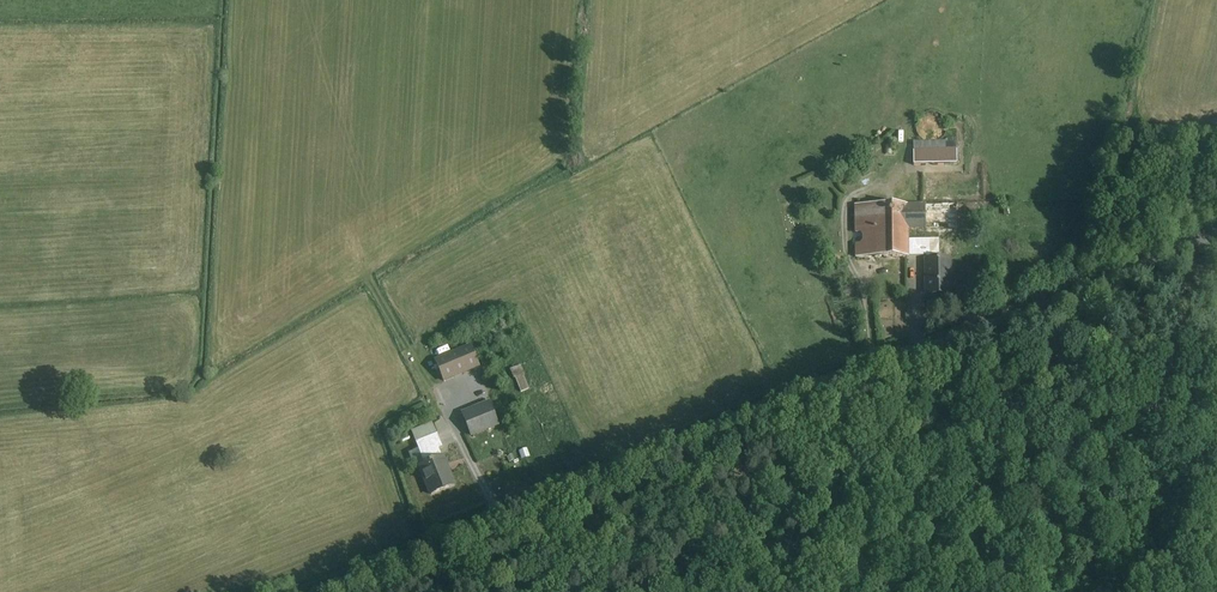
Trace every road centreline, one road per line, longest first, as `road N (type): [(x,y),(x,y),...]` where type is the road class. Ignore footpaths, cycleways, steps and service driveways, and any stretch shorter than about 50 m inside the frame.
road 1 (unclassified): [(319,591),(1216,233)]

